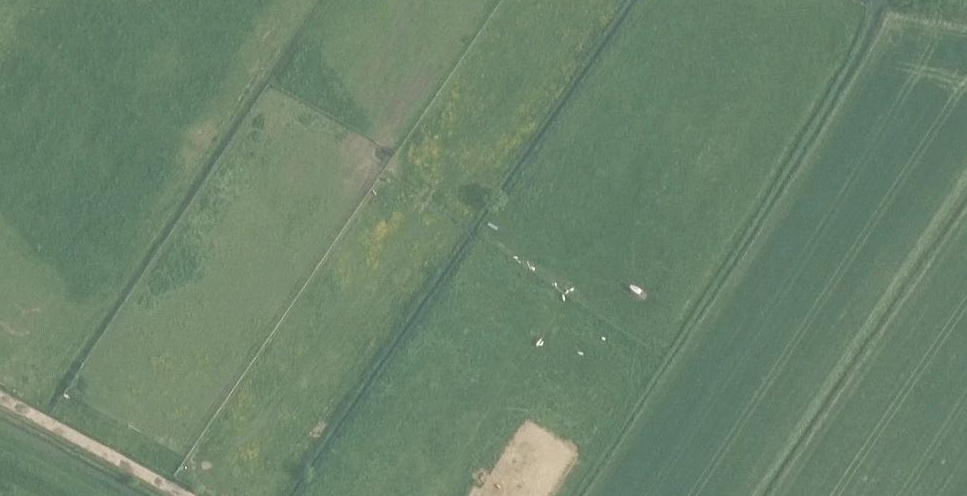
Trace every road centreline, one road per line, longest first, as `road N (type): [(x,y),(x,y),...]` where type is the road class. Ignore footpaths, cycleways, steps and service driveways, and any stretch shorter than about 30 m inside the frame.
road 1 (track): [(194,495),(0,392)]
road 2 (track): [(0,439),(107,495)]

